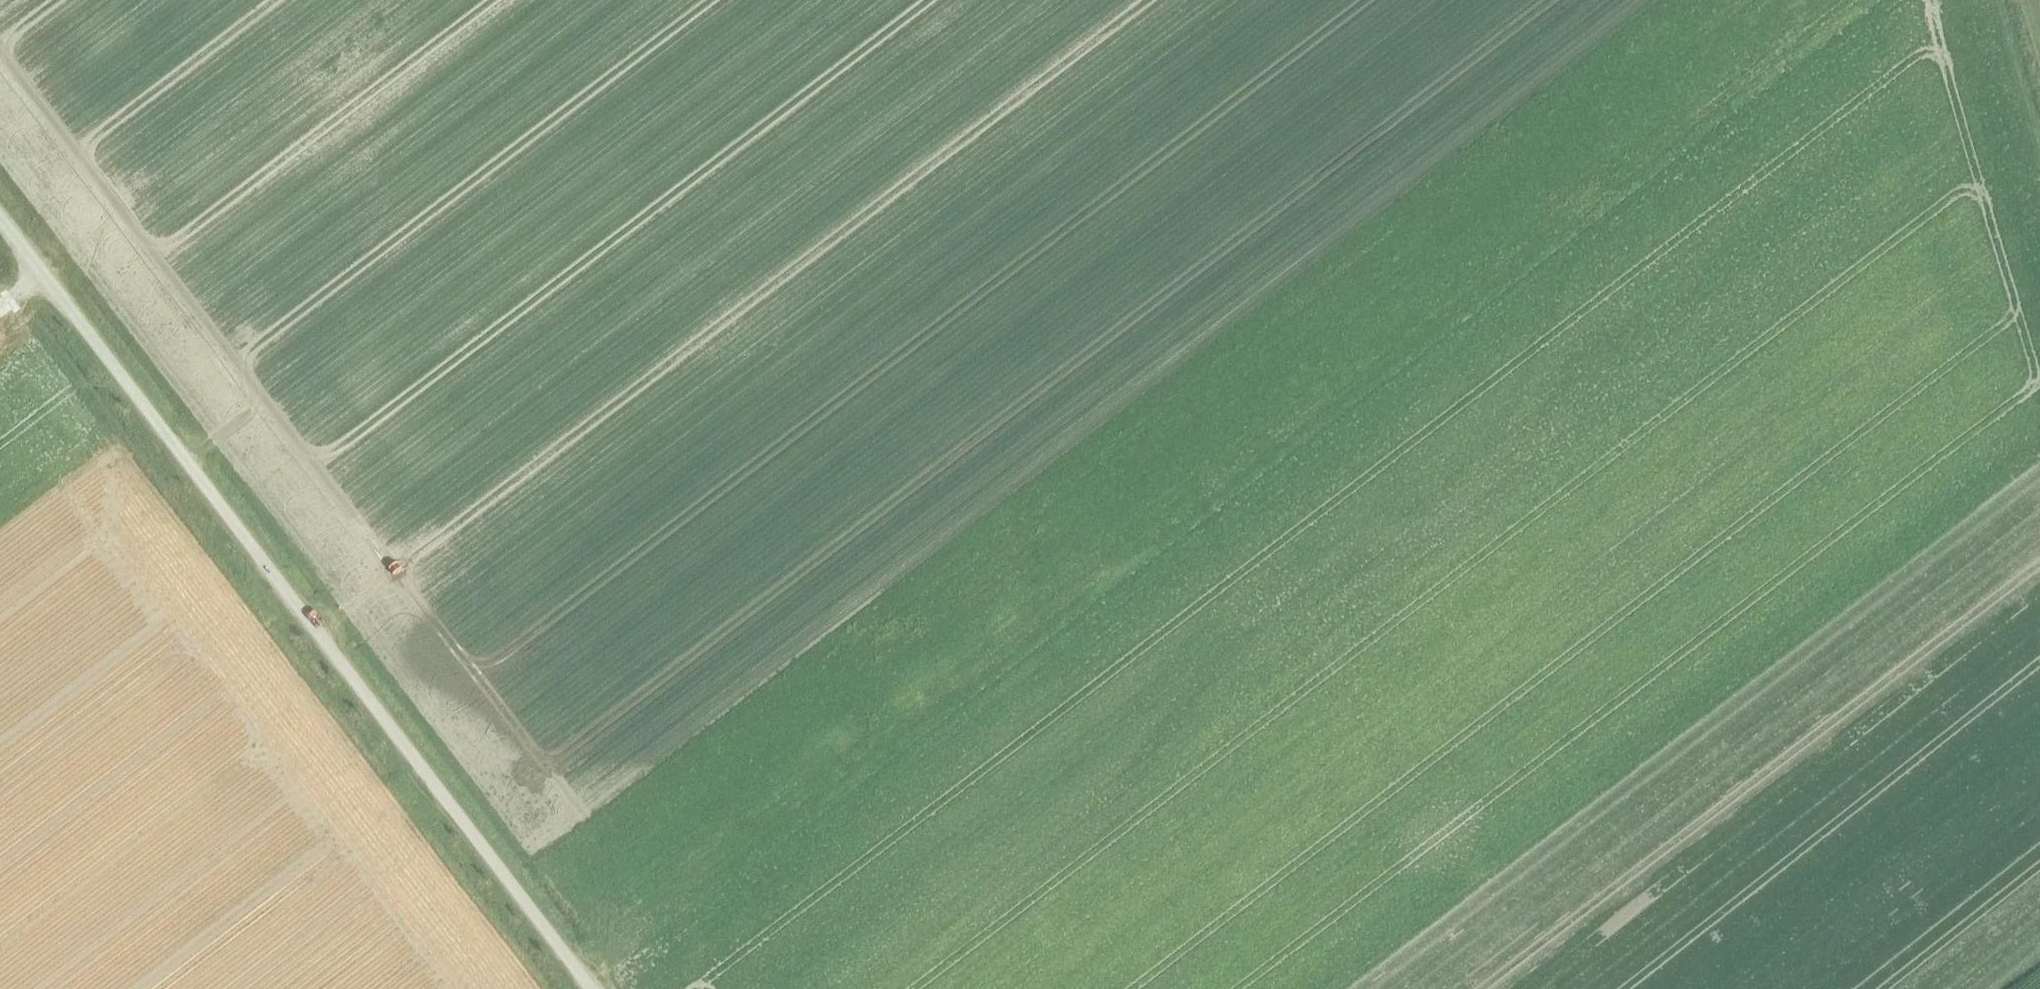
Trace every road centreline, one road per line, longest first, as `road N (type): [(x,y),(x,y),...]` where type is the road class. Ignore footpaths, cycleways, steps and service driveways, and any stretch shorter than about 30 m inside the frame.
road 1 (unclassified): [(590,988),(0,218)]

